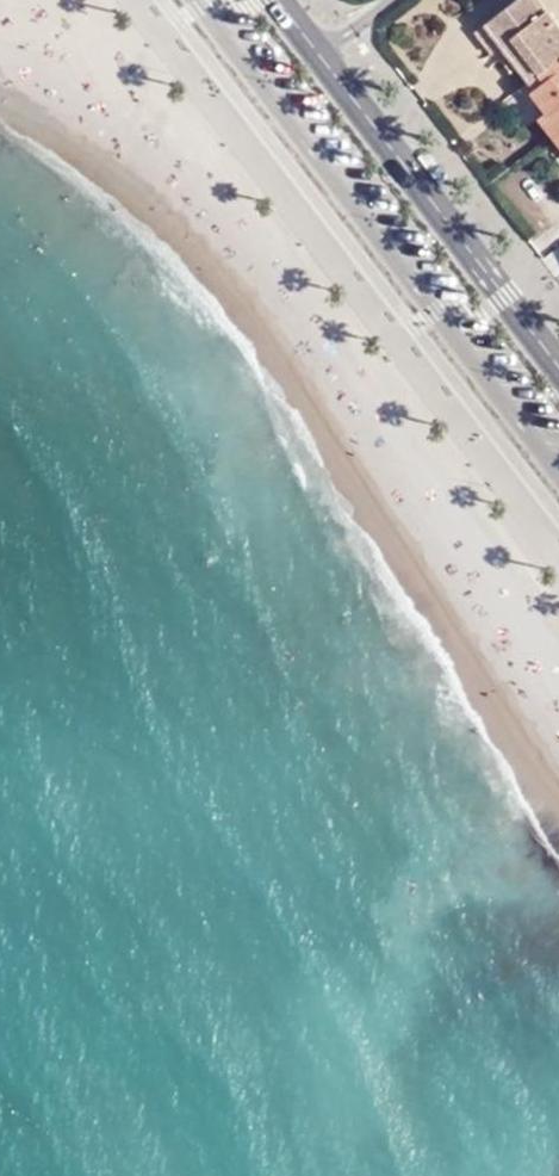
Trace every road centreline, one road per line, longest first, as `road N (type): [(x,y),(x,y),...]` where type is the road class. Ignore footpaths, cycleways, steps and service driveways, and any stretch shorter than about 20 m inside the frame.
road 1 (primary): [(317,56),(558,365)]

